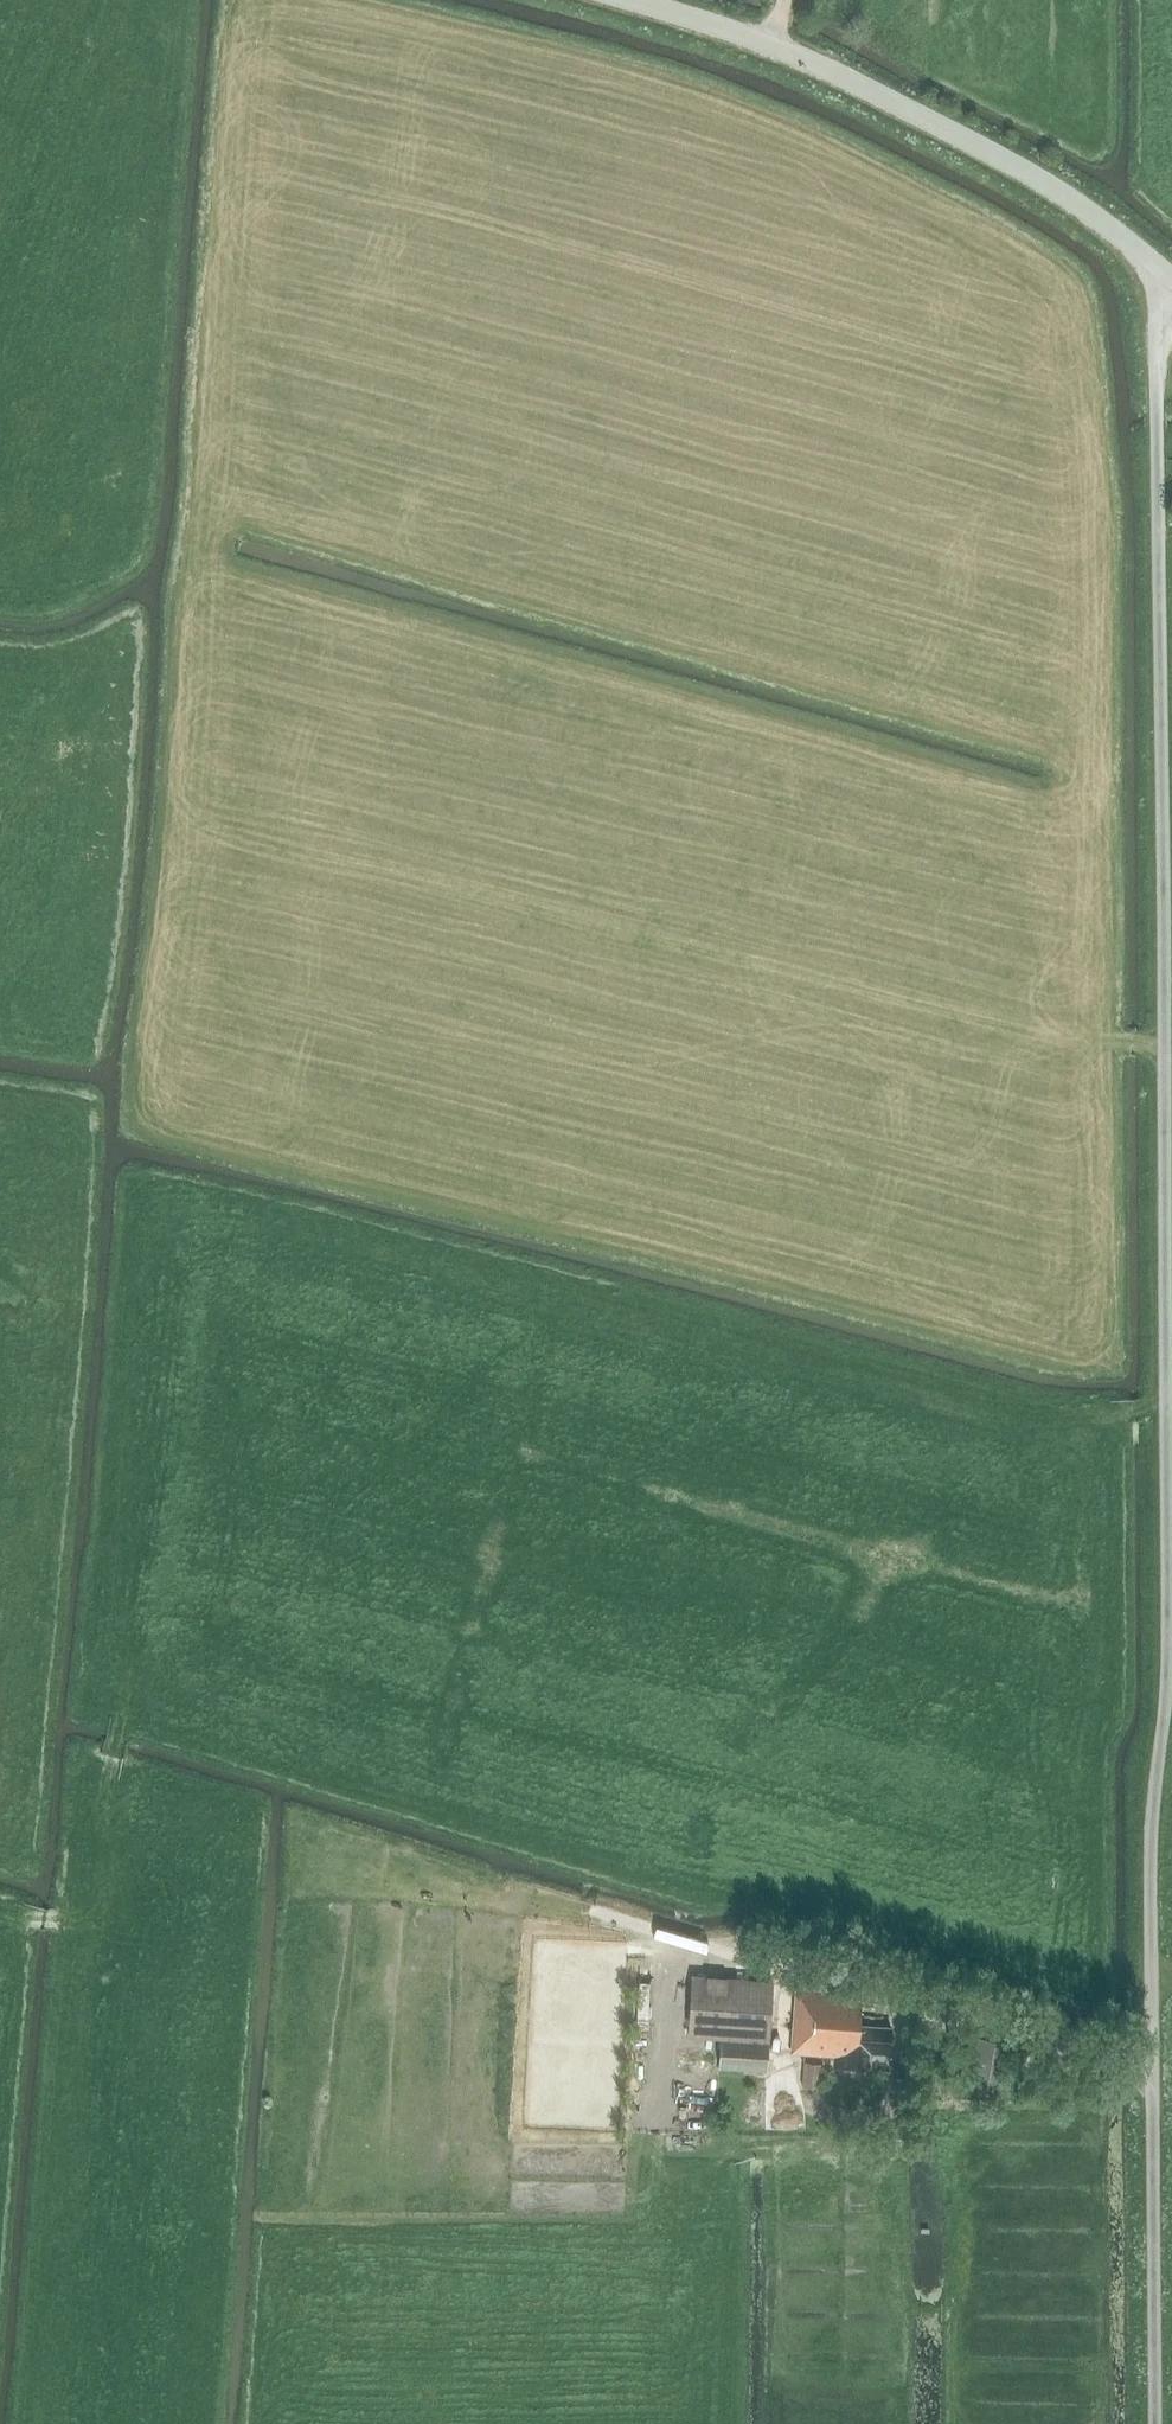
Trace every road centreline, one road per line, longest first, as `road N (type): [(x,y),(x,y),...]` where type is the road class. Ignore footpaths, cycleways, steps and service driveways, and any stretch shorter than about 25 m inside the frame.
road 1 (unclassified): [(1171,1672),(1154,266)]
road 2 (unclassified): [(1158,2423),(1158,2071),(1171,1705)]
road 3 (unclassified): [(1154,266),(1082,207),(860,86),(714,24),(628,0)]

